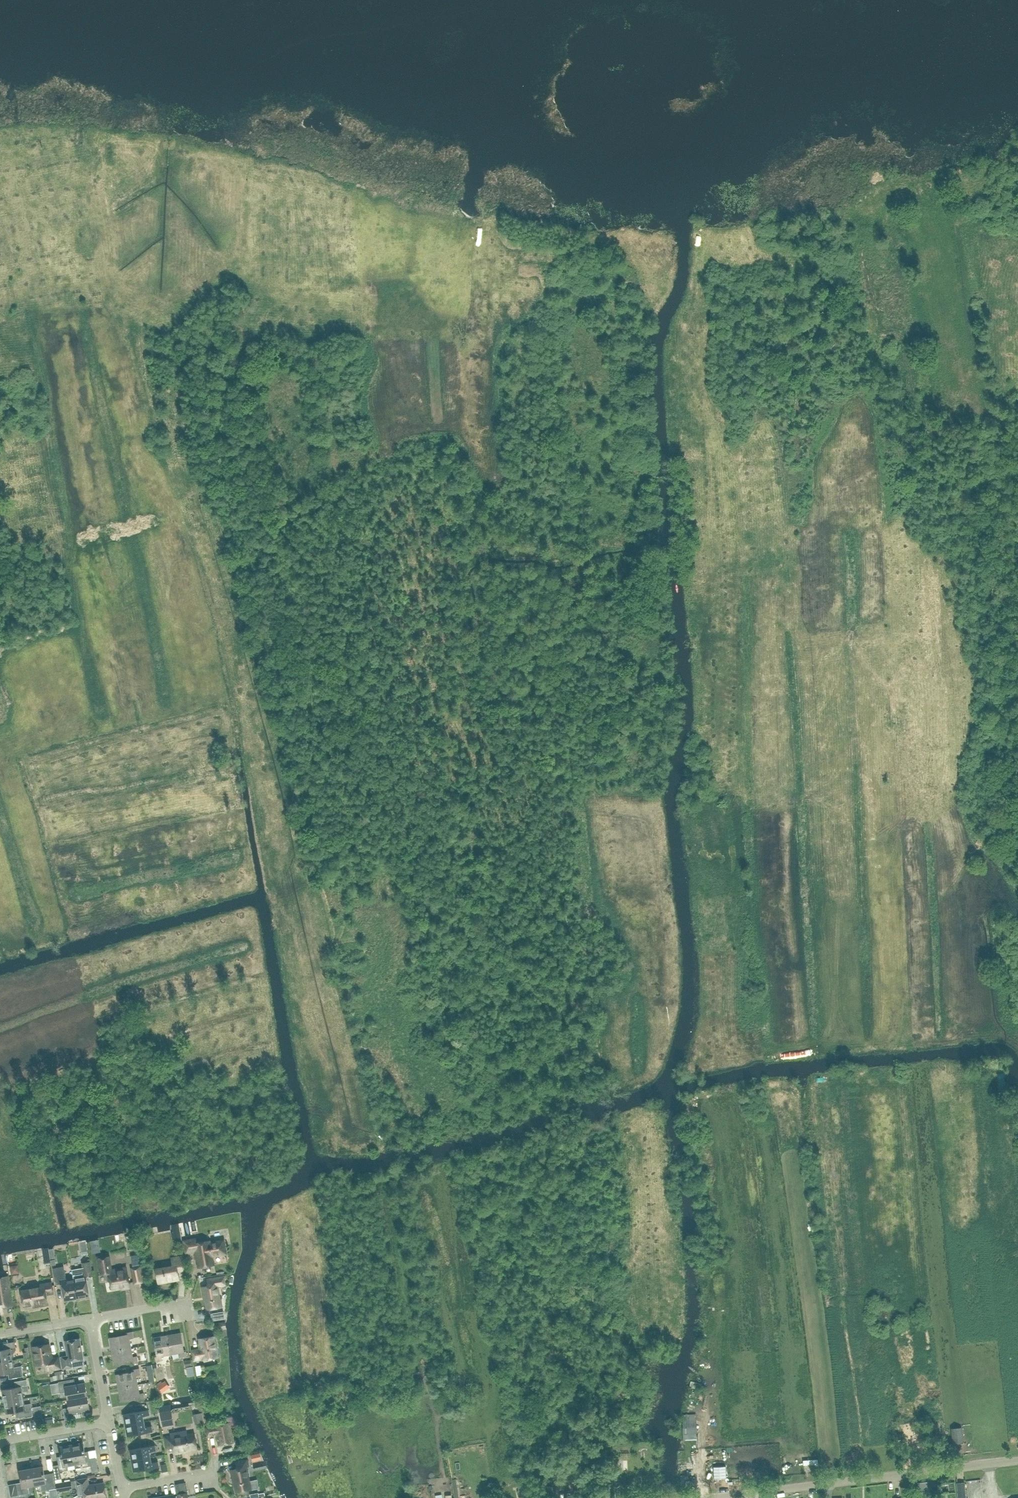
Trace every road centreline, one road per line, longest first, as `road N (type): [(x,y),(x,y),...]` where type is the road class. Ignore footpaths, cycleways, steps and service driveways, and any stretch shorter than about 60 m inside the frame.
road 1 (residential): [(1017,1458),(702,1497)]

